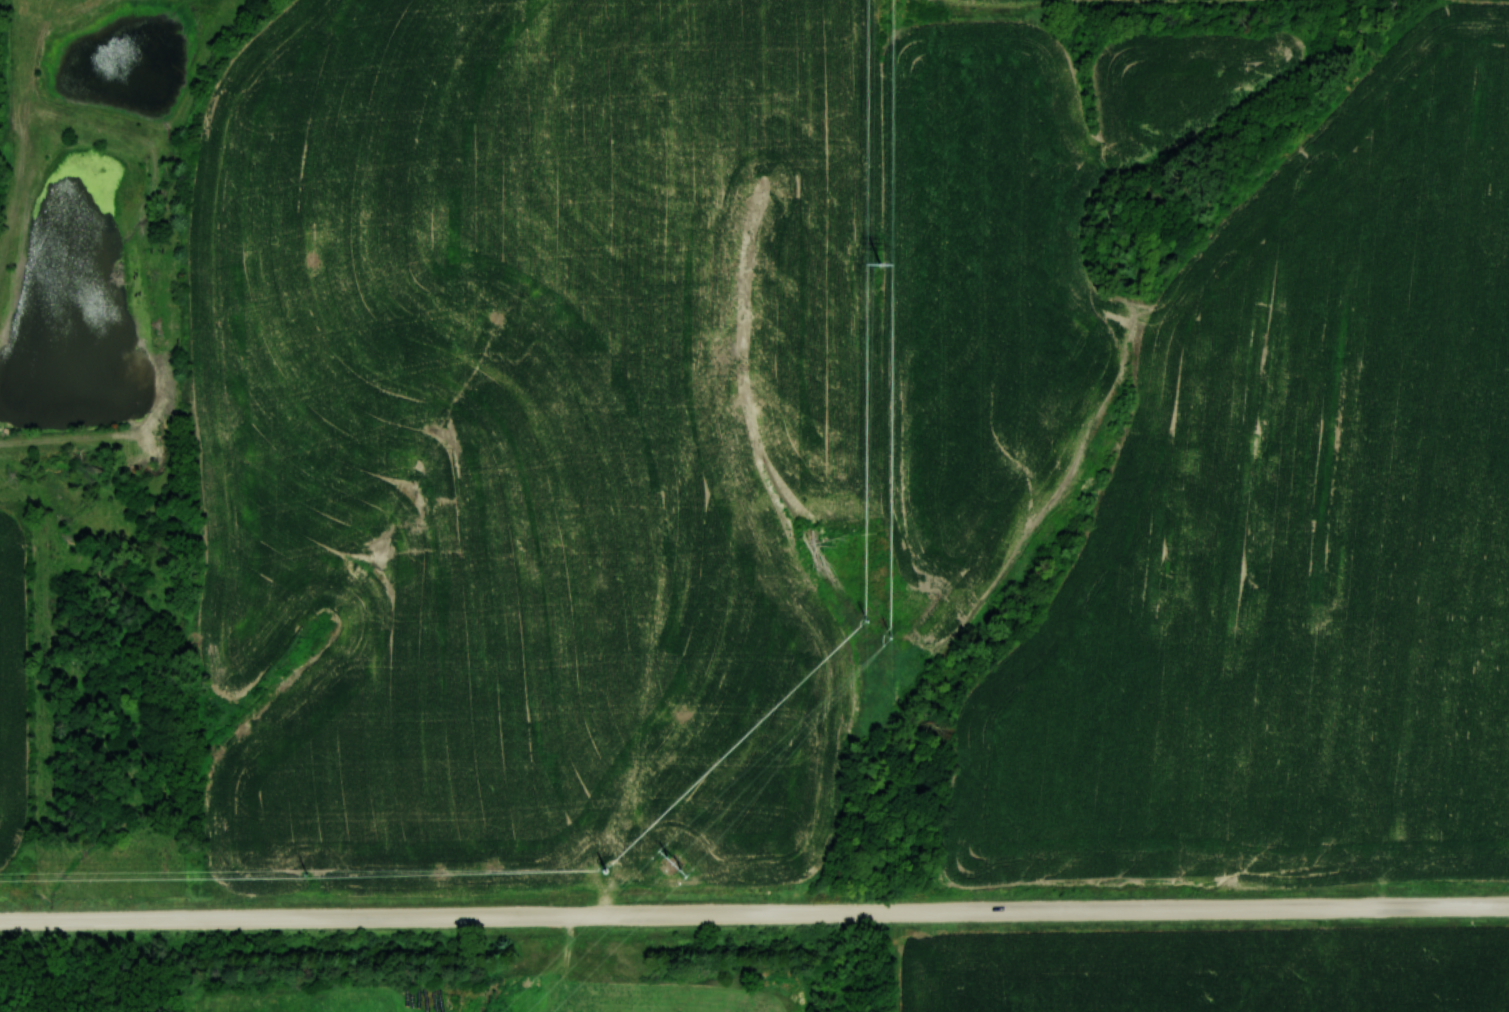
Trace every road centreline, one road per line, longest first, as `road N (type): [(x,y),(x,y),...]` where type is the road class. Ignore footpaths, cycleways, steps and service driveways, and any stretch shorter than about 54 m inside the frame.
road 1 (residential): [(0,922),(1508,905)]

